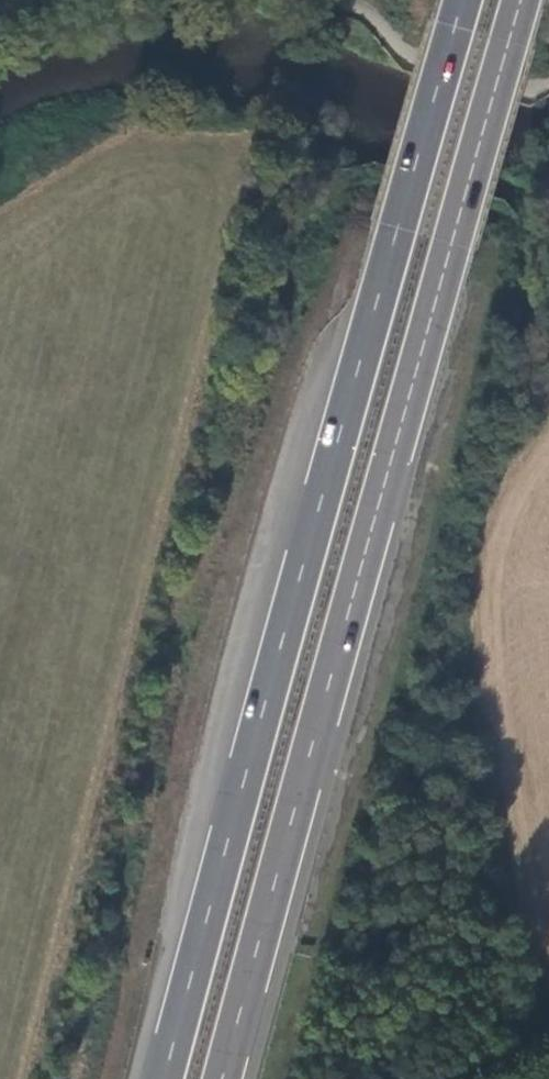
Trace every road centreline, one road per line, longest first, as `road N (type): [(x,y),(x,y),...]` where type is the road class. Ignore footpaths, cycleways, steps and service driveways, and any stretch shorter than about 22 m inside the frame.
road 1 (trunk): [(462,0),(163,1078)]
road 2 (trunk): [(221,1078),(519,0)]

